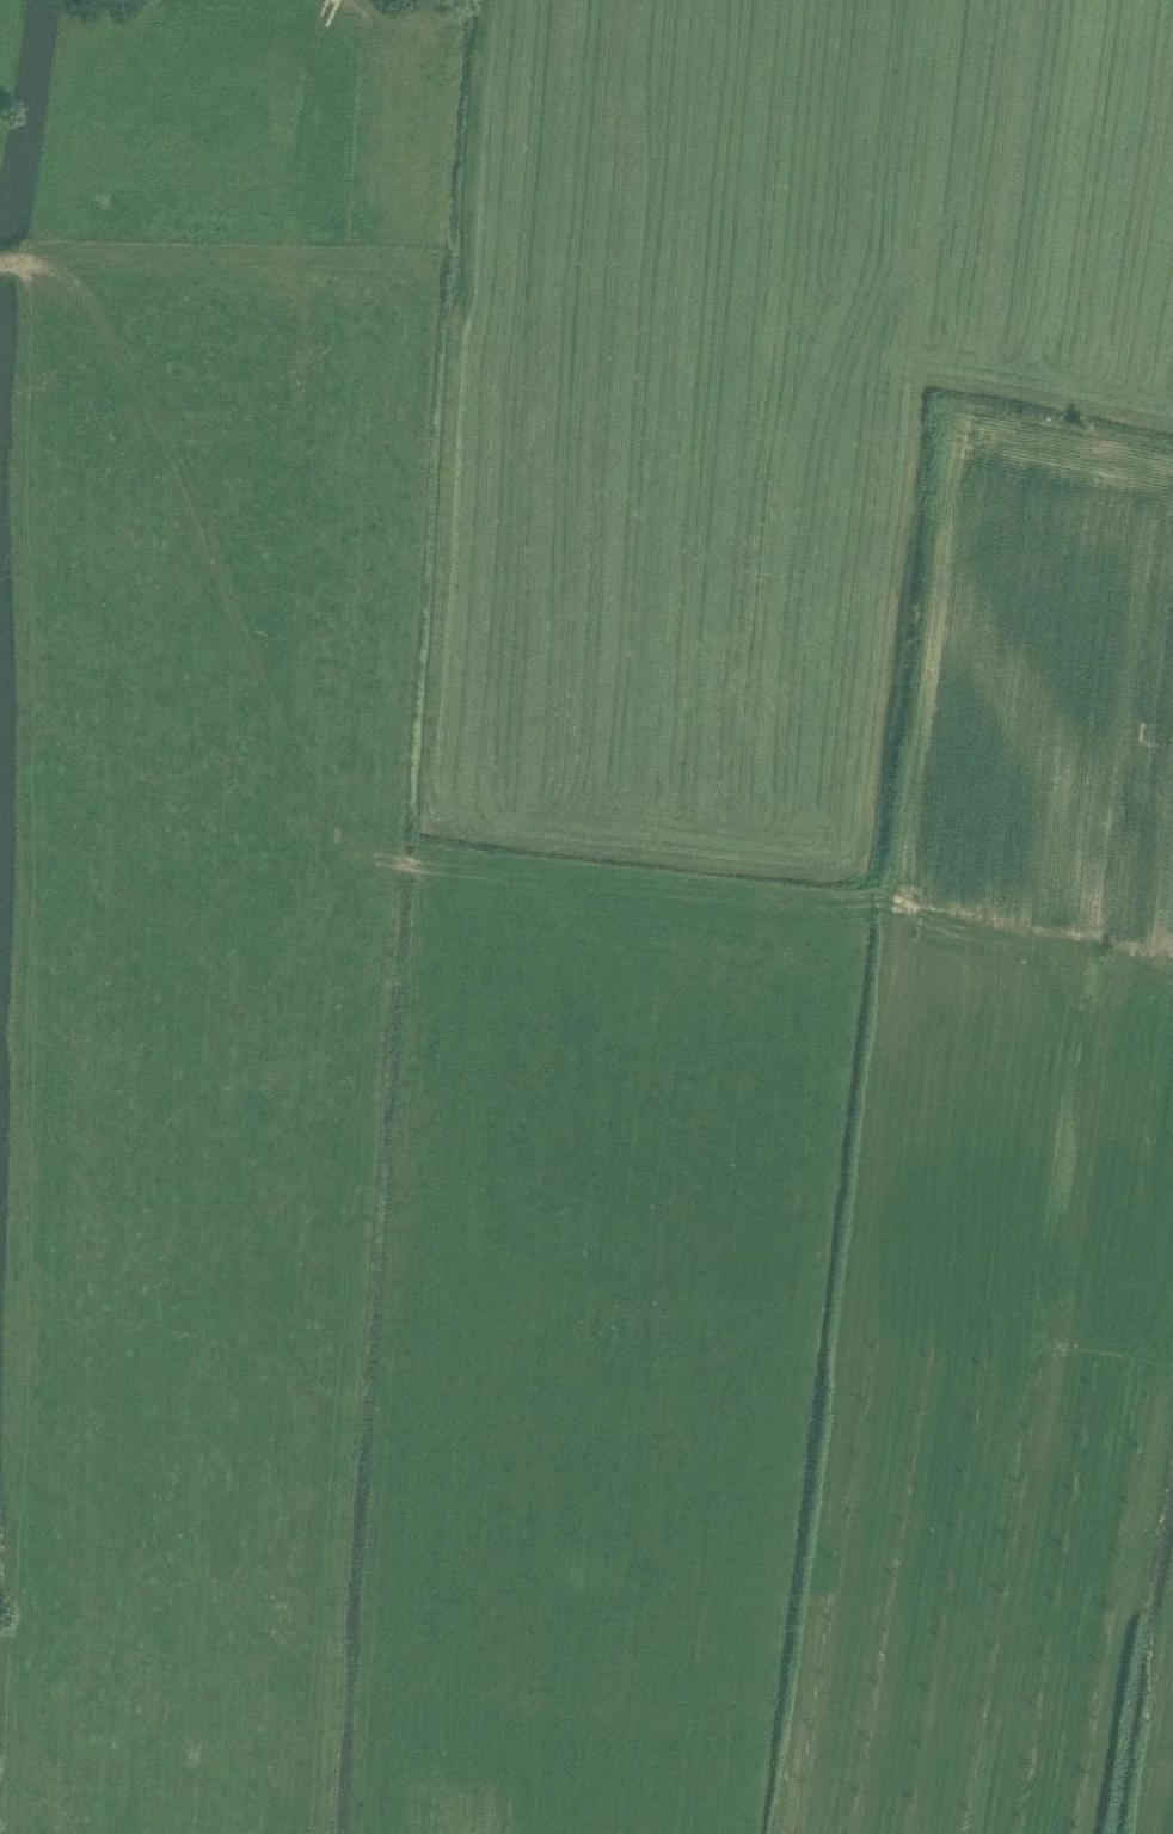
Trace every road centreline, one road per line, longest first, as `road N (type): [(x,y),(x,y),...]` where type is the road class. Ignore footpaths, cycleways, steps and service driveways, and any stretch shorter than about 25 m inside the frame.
road 1 (track): [(0,266),(31,267),(75,283),(108,331),(163,428),(299,769),(340,844),(380,862),(453,873),(778,904),(892,899)]
road 2 (track): [(334,0),(303,92),(295,274)]

